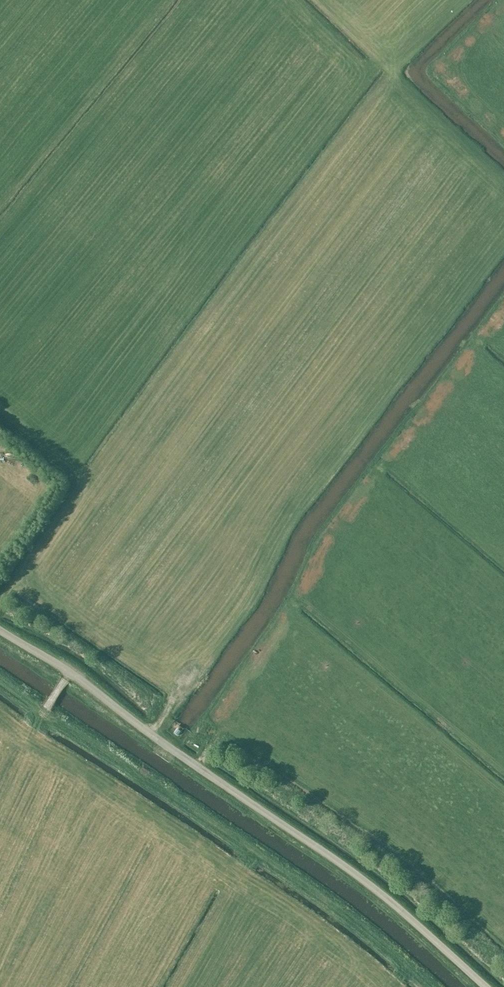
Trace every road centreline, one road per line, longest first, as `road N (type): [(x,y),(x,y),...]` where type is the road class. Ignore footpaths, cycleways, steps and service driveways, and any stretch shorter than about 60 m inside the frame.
road 1 (unclassified): [(486,986),(358,875),(0,630)]

